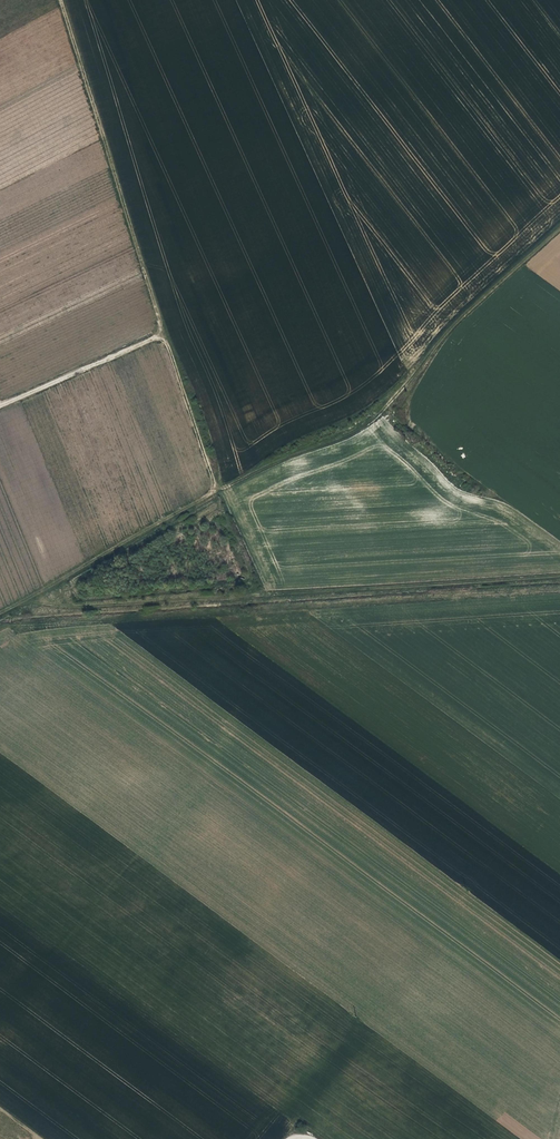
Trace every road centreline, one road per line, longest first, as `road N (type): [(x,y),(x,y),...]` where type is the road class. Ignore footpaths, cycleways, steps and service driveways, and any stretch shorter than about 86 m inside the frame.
road 1 (track): [(0,614),(218,490),(362,428),(559,230)]
road 2 (track): [(559,576),(3,613)]
road 3 (track): [(61,0),(218,490)]
road 4 (track): [(166,335),(0,407)]

